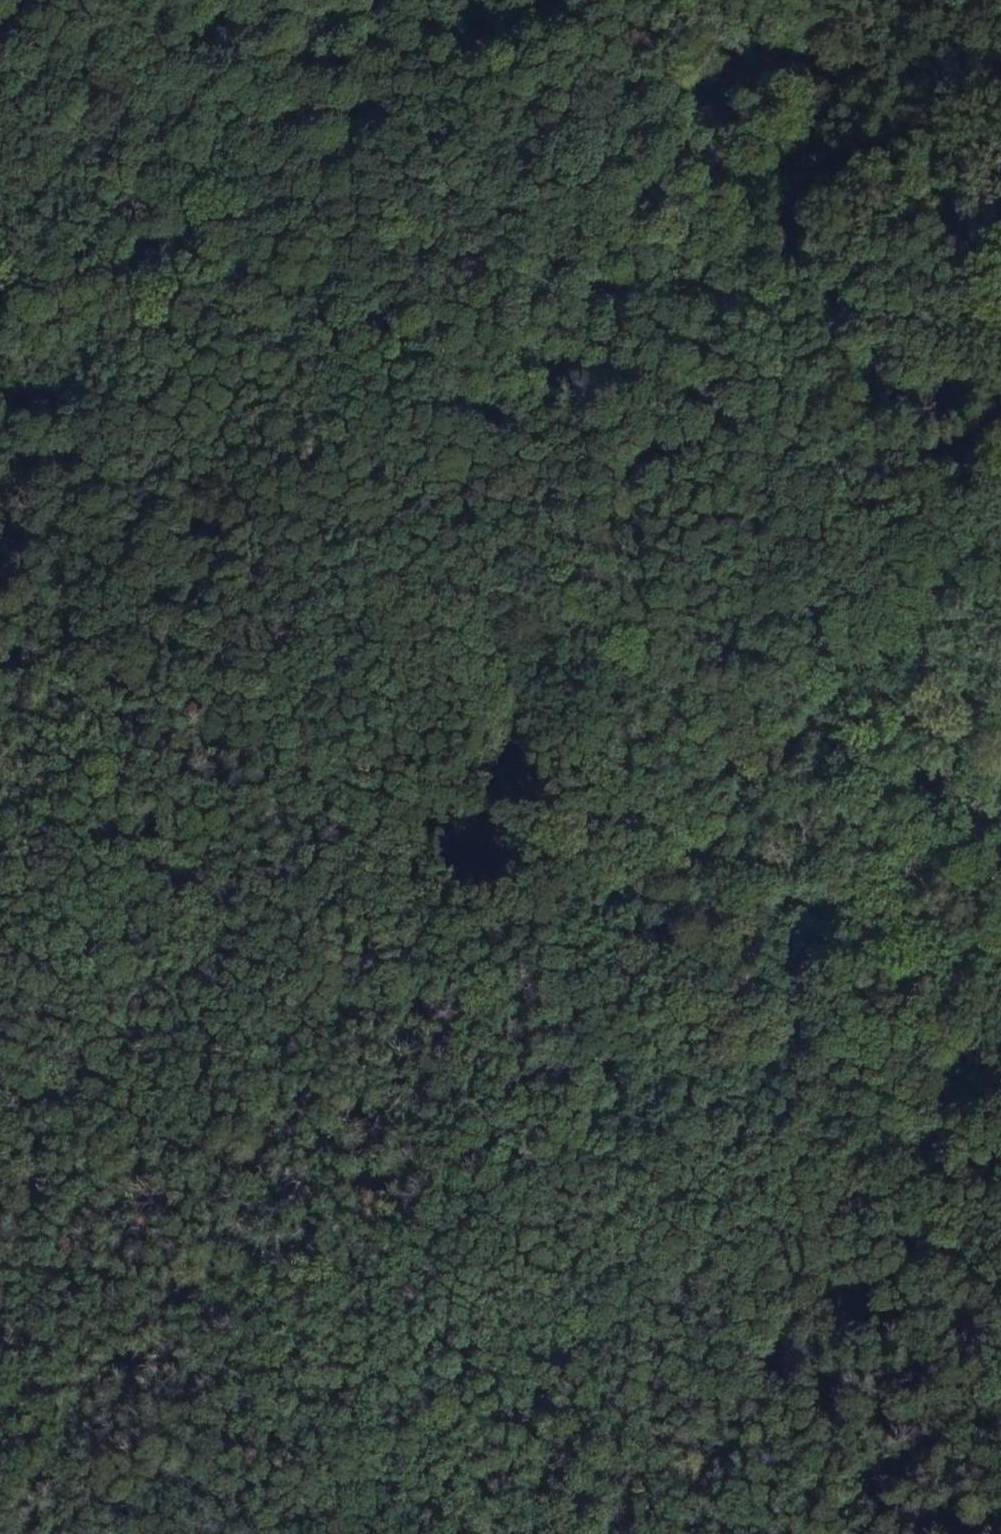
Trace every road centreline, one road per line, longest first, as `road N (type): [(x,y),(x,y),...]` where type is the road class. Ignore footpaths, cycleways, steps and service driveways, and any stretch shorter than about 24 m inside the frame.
road 1 (track): [(599,0),(876,482)]

